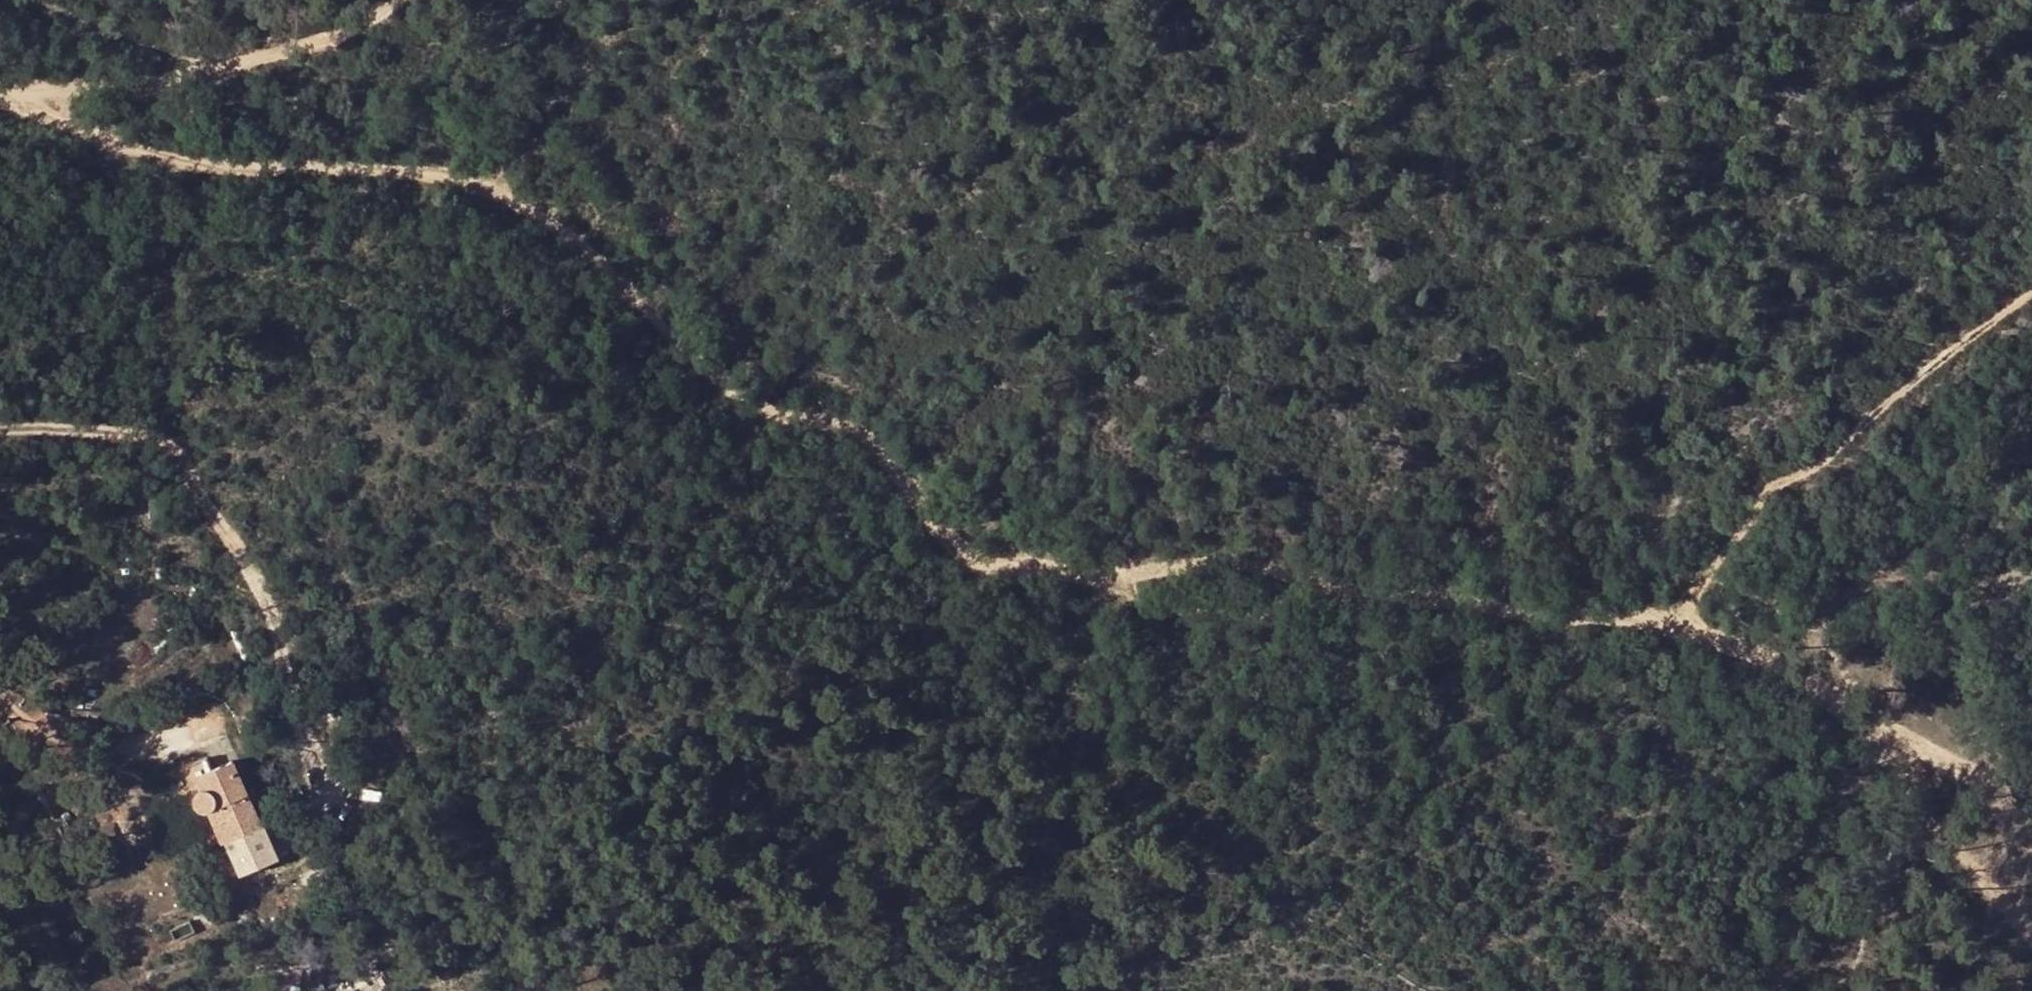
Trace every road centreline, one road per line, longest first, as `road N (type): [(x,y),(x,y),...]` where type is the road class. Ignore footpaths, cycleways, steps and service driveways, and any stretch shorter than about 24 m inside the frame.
road 1 (track): [(1654,617),(1185,563),(1072,569),(967,548),(905,458),(846,427),(786,421),(743,396),(530,204),(447,177),(214,165),(26,103)]
road 2 (track): [(418,0),(349,44),(282,63),(80,83),(26,103),(0,93)]

